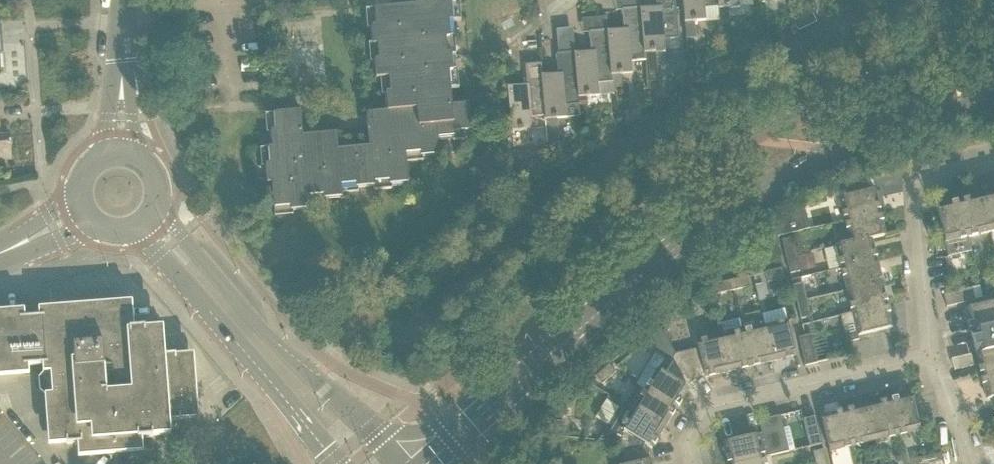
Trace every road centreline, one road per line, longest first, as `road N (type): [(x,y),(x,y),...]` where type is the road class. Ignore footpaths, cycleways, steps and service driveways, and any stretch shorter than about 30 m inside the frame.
road 1 (primary): [(993,88),(801,167),(700,232),(434,463)]
road 2 (tertiary): [(397,463),(295,368),(155,207)]
road 3 (tertiary): [(137,228),(337,463)]
road 4 (residential): [(929,358),(709,411),(686,445),(690,463)]
road 5 (residential): [(993,164),(914,181),(929,358)]
road 6 (tertiary): [(137,159),(121,25)]
road 7 (tertiary): [(121,25),(105,156)]

